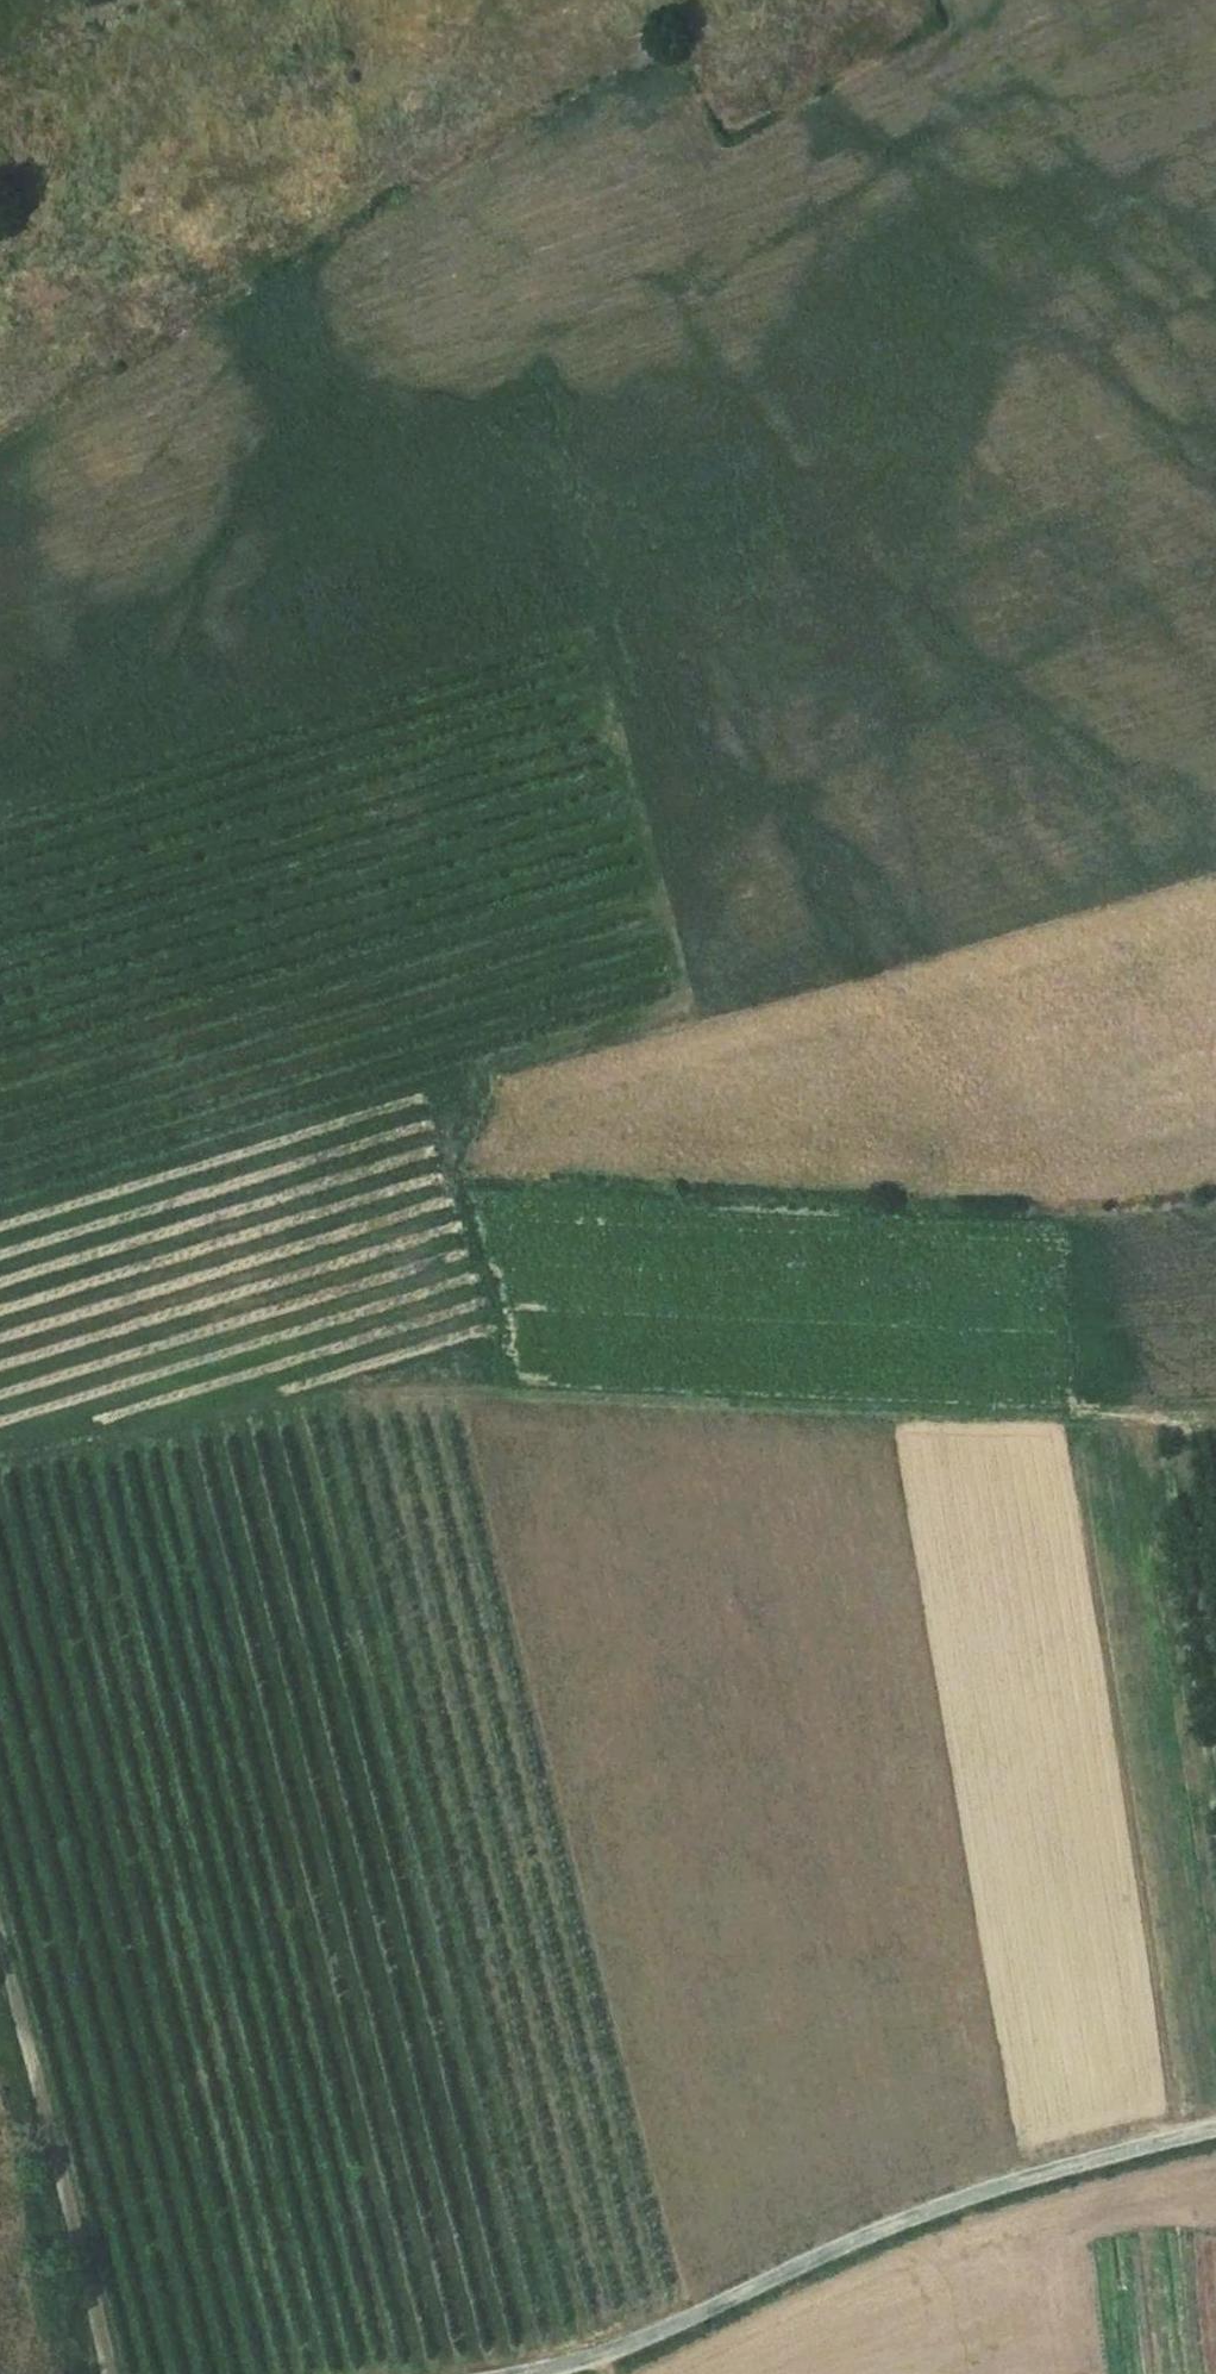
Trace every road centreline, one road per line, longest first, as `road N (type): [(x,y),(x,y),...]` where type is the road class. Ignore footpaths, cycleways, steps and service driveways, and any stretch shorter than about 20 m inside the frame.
road 1 (unclassified): [(514,2373),(585,2362),(906,2215),(1215,2132)]
road 2 (track): [(0,1973),(103,2373)]

